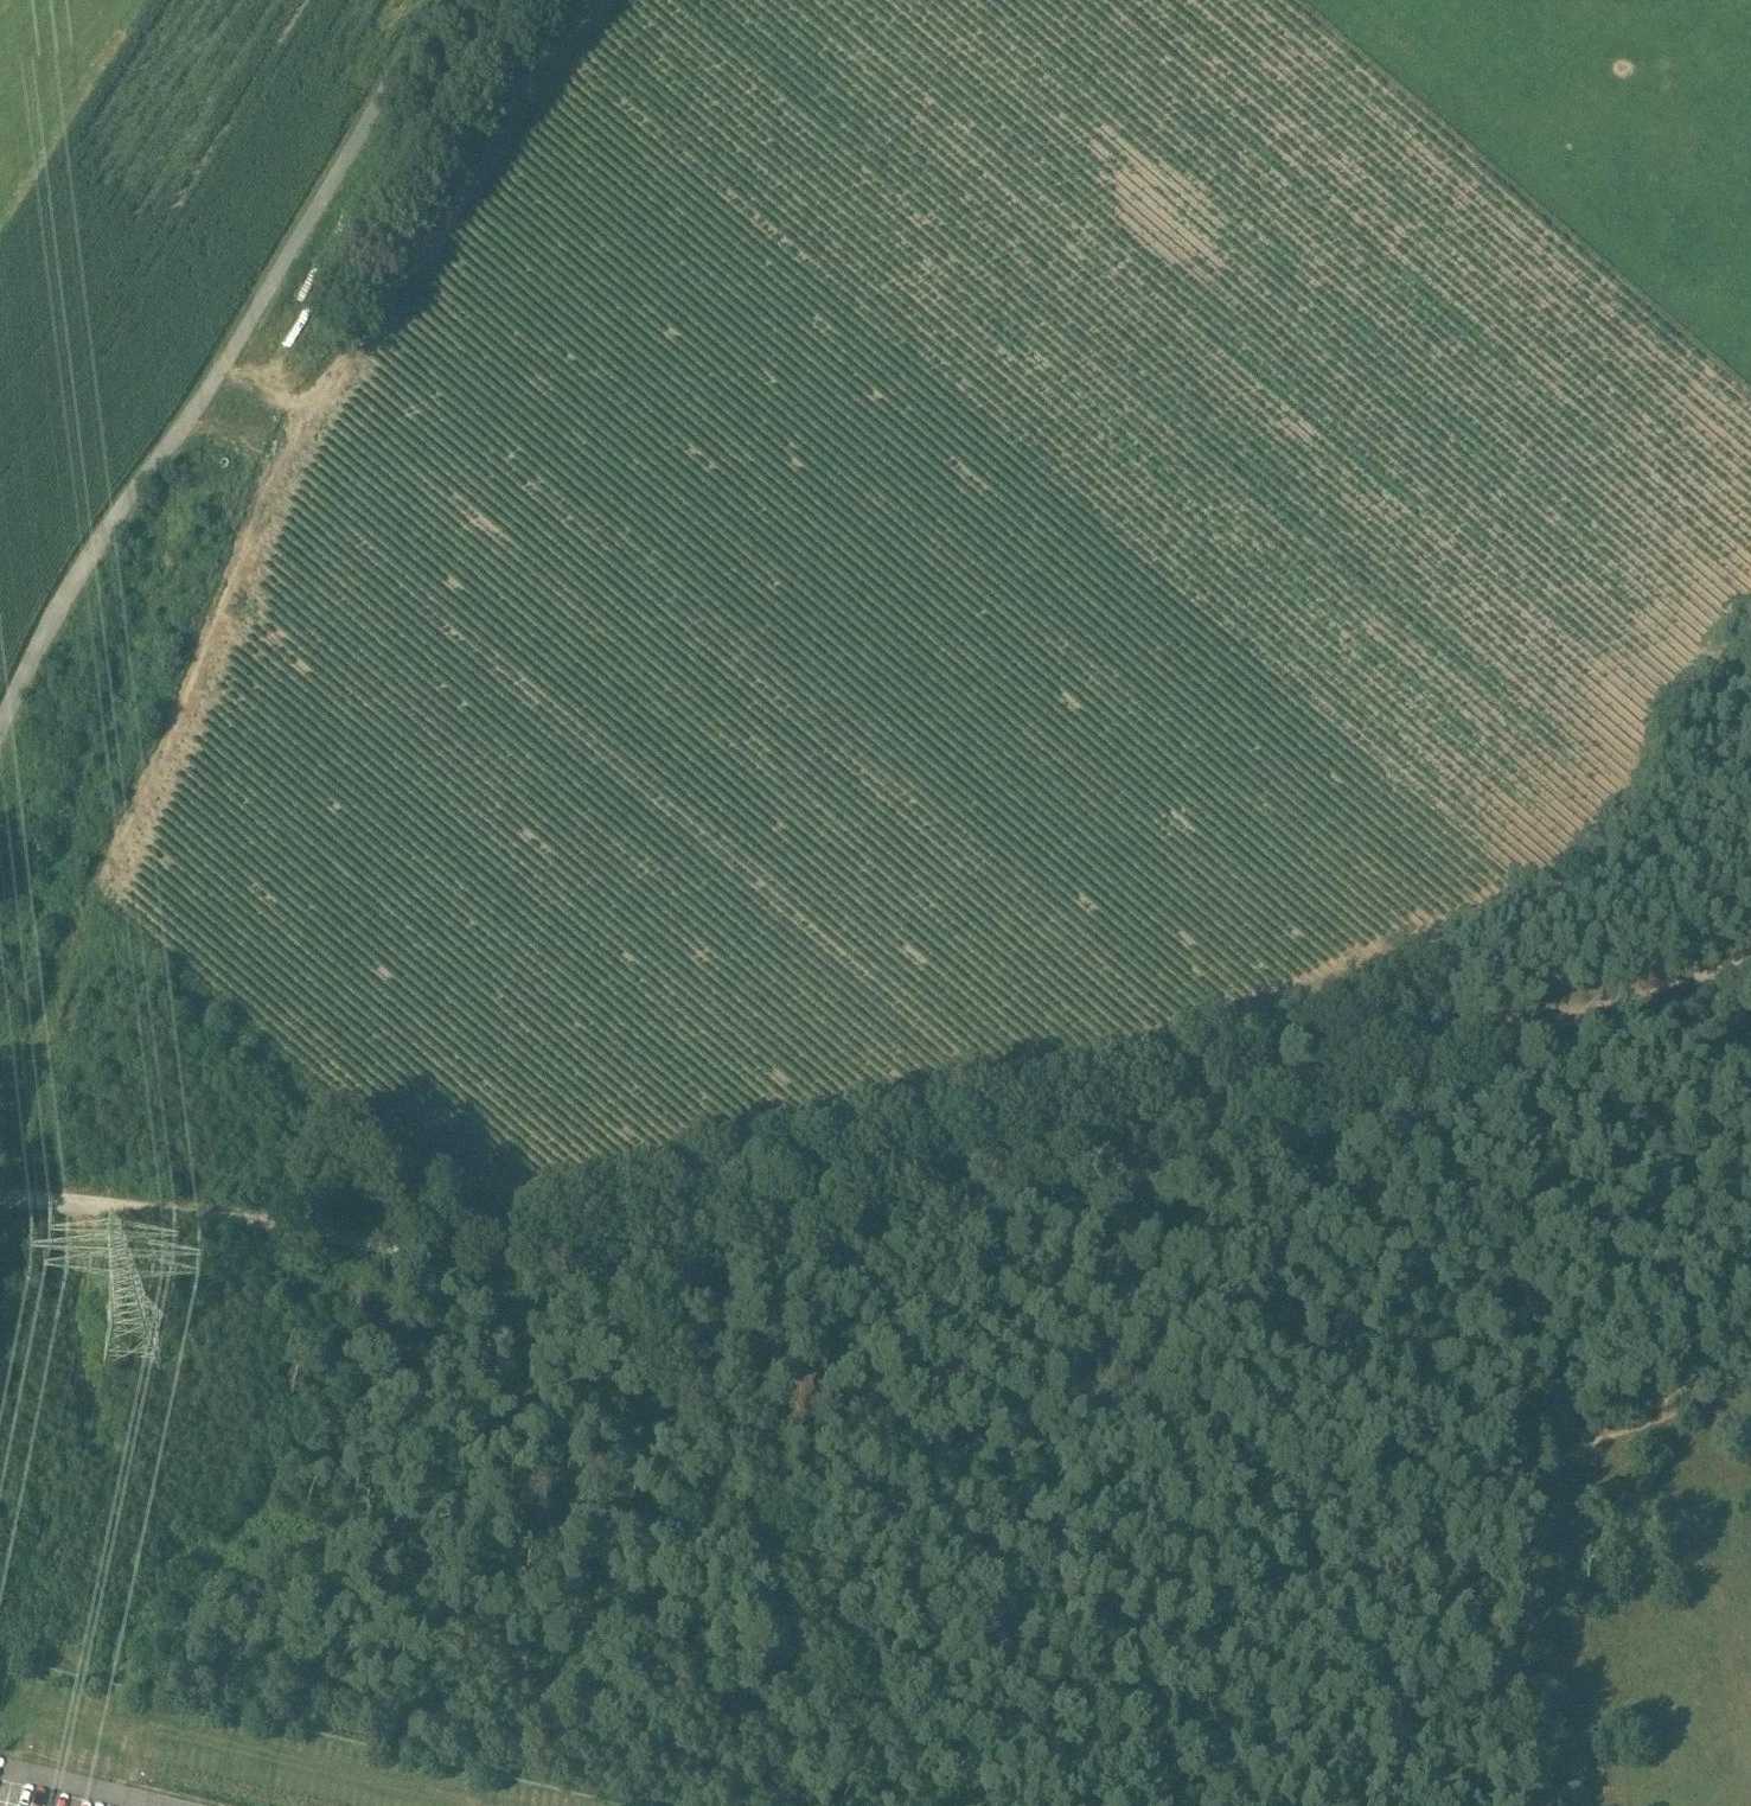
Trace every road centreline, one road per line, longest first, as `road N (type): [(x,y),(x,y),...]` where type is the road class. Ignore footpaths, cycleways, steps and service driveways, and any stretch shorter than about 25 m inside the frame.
road 1 (unclassified): [(441,0),(267,258),(0,697)]

